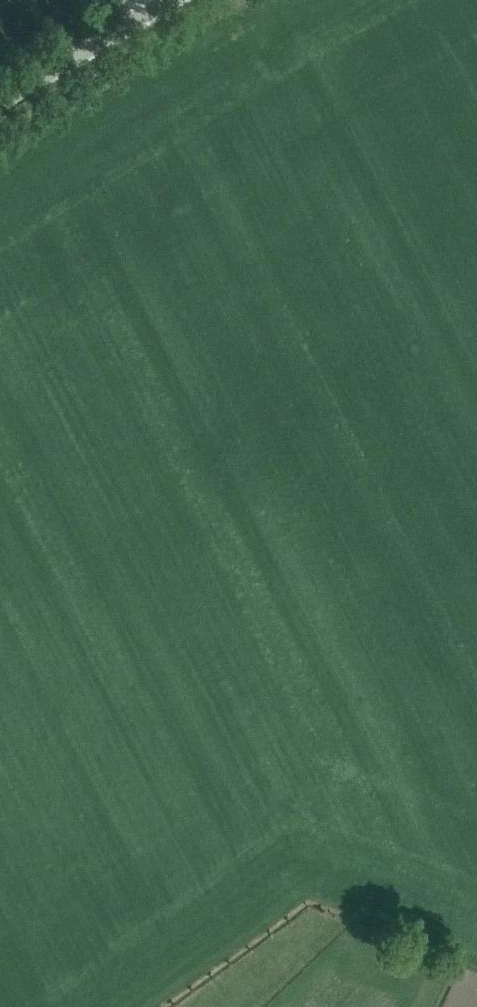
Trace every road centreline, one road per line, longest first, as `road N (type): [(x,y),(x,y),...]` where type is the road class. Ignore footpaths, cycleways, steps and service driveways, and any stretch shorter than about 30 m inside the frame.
road 1 (unclassified): [(0,106),(174,0)]

